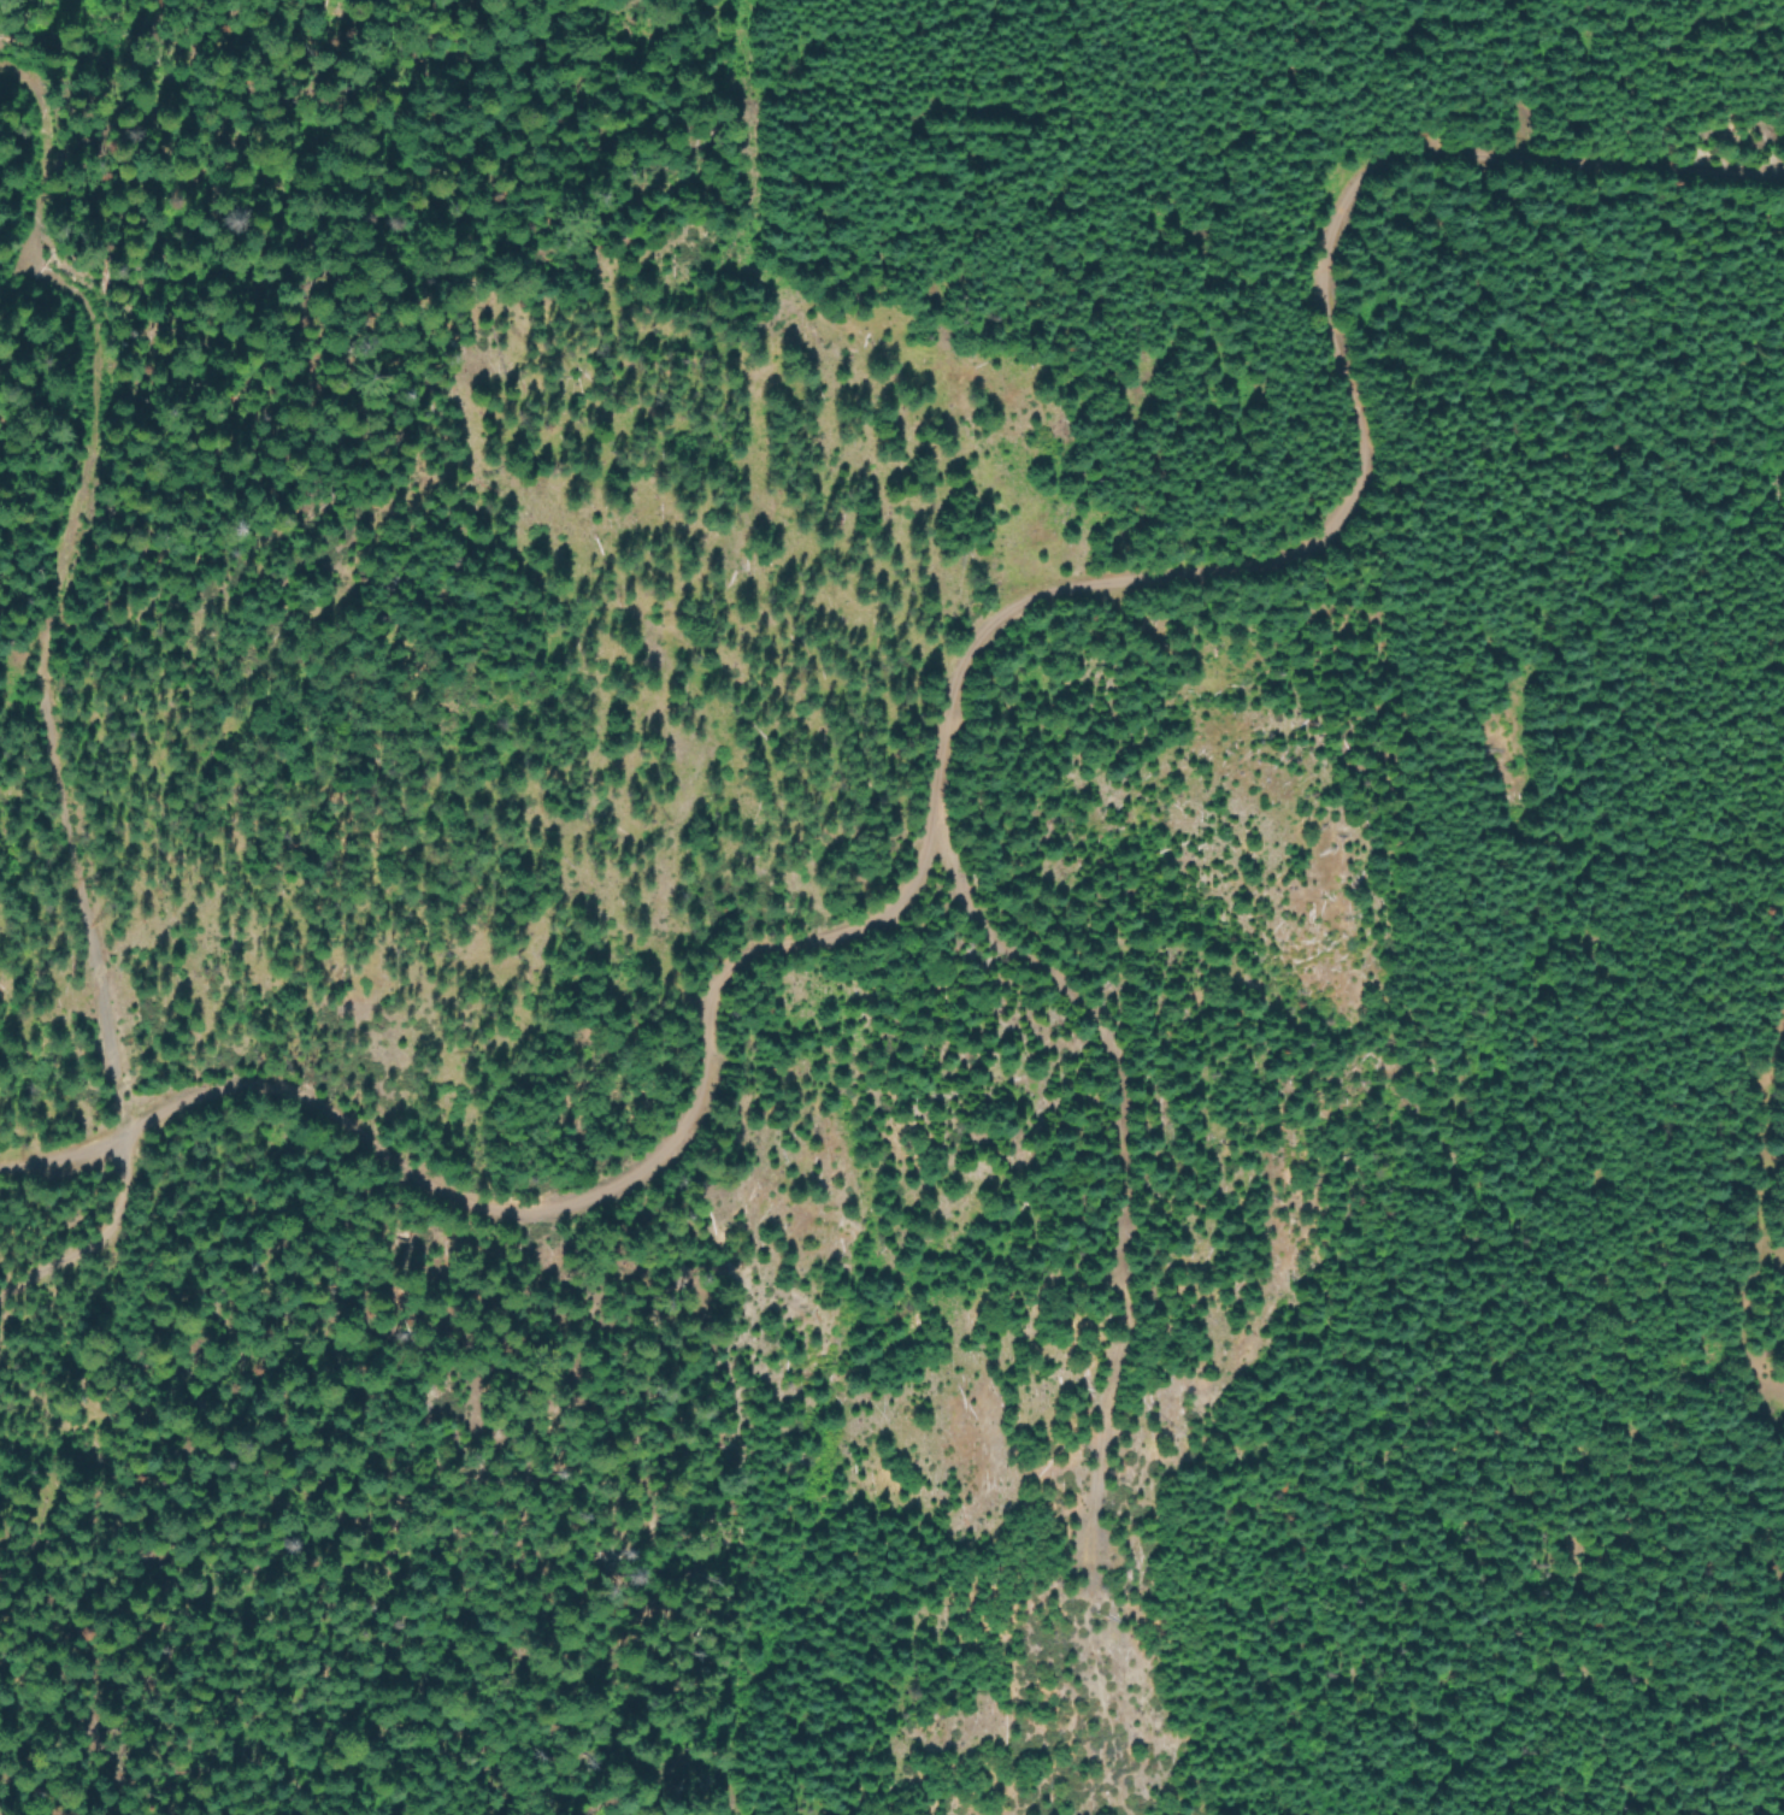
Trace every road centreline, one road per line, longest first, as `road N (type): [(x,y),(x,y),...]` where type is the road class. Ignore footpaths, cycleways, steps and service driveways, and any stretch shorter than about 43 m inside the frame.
road 1 (track): [(1783,170),(1736,176),(1436,155),(1378,169),(1360,184),(1321,271),(1331,331),(1376,467),(1343,530),(1323,547),(1278,560),(1025,600),(987,626),(955,668),(903,892),(869,923),(723,964),(711,986),(691,1091),(666,1138),(630,1175),(559,1208),(479,1210),(425,1190),(294,1100),(243,1089),(178,1100),(41,1163),(0,1171)]
road 2 (track): [(113,1132),(42,691),(87,383),(36,220),(30,117),(0,88)]
road 3 (track): [(113,1132),(116,1189),(94,1243),(0,1303)]

